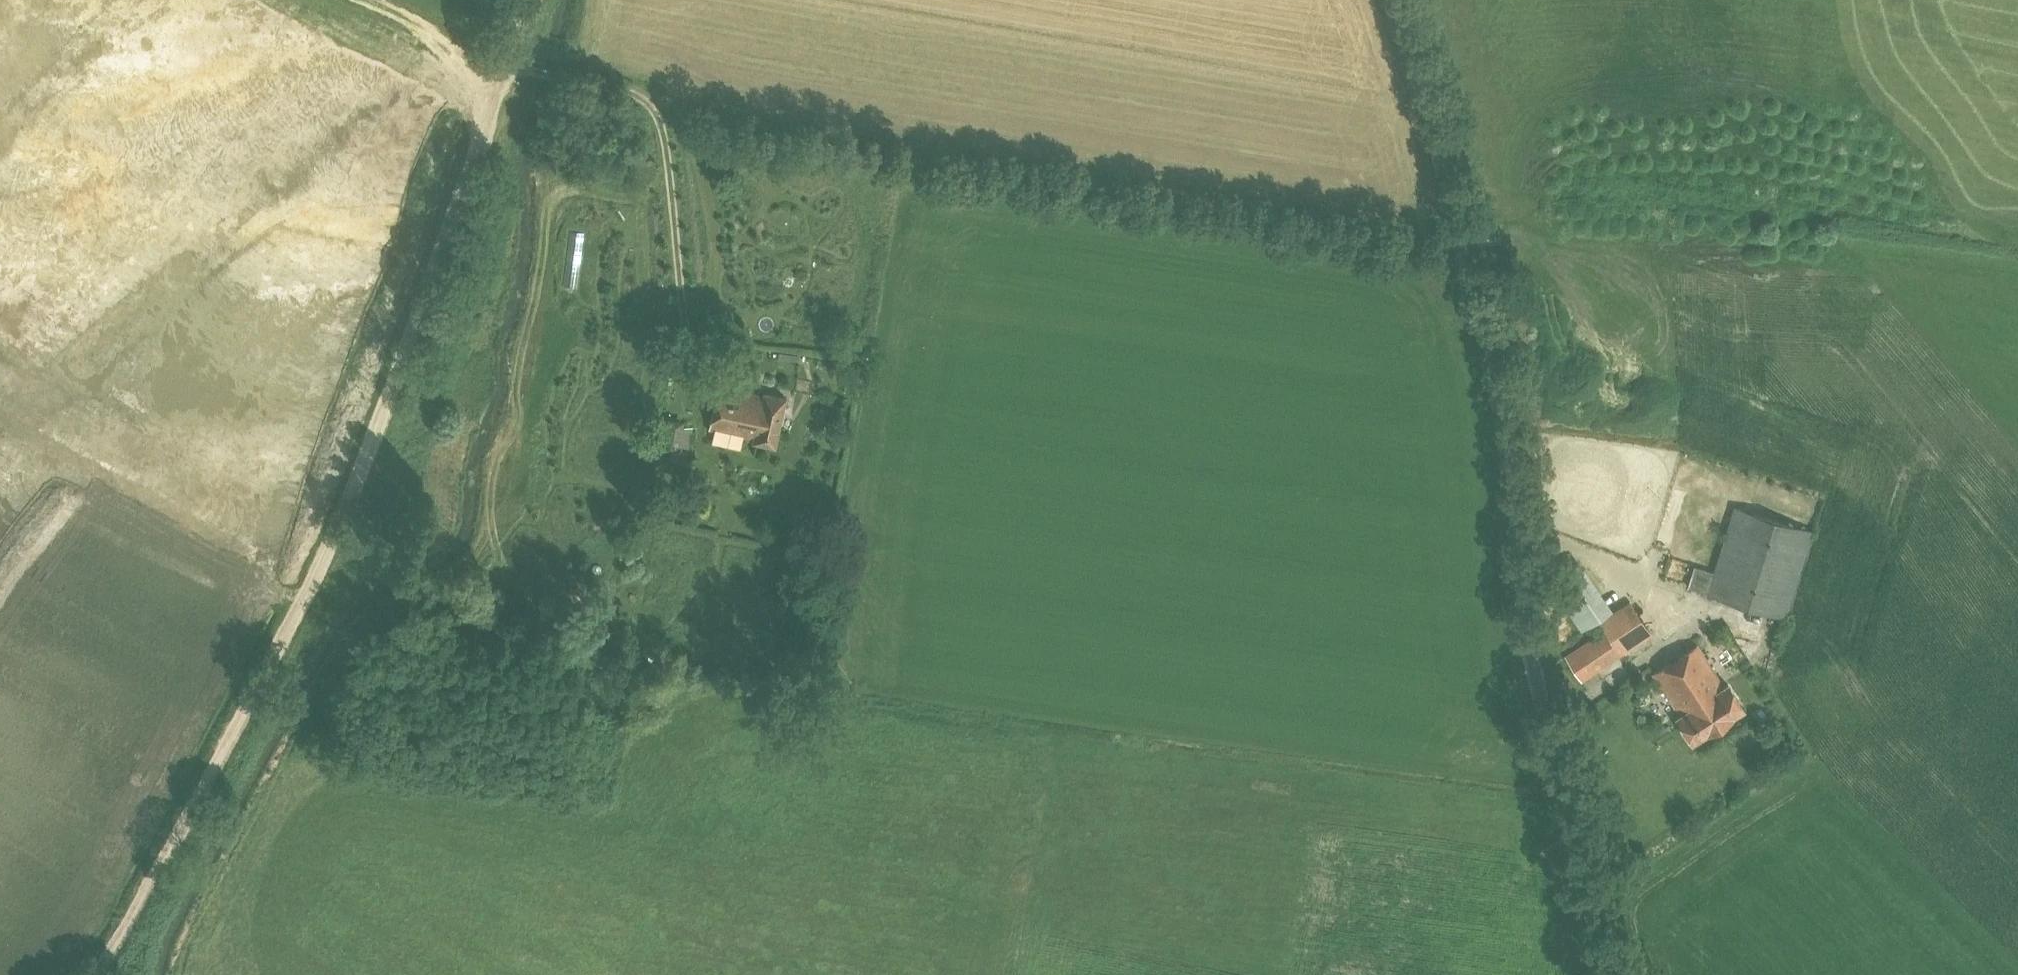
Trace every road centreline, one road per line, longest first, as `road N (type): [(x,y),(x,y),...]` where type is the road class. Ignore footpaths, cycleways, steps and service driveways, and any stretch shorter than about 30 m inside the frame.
road 1 (track): [(521,0),(510,63),(431,301),(318,578),(168,862),(98,974)]
road 2 (unclassified): [(1613,974),(1547,698),(1503,399),(1396,0)]
road 3 (track): [(510,63),(377,0)]

